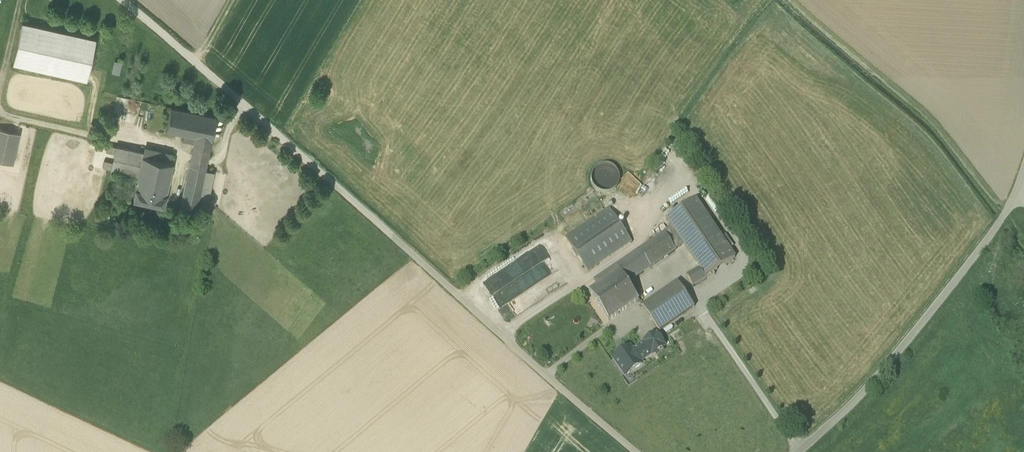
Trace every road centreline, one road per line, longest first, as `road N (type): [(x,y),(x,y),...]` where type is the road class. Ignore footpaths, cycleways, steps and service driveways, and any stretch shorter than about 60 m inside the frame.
road 1 (unclassified): [(122,0),(639,451)]
road 2 (unclassified): [(806,451),(861,398),(1020,197)]
road 3 (track): [(805,451),(680,274)]

